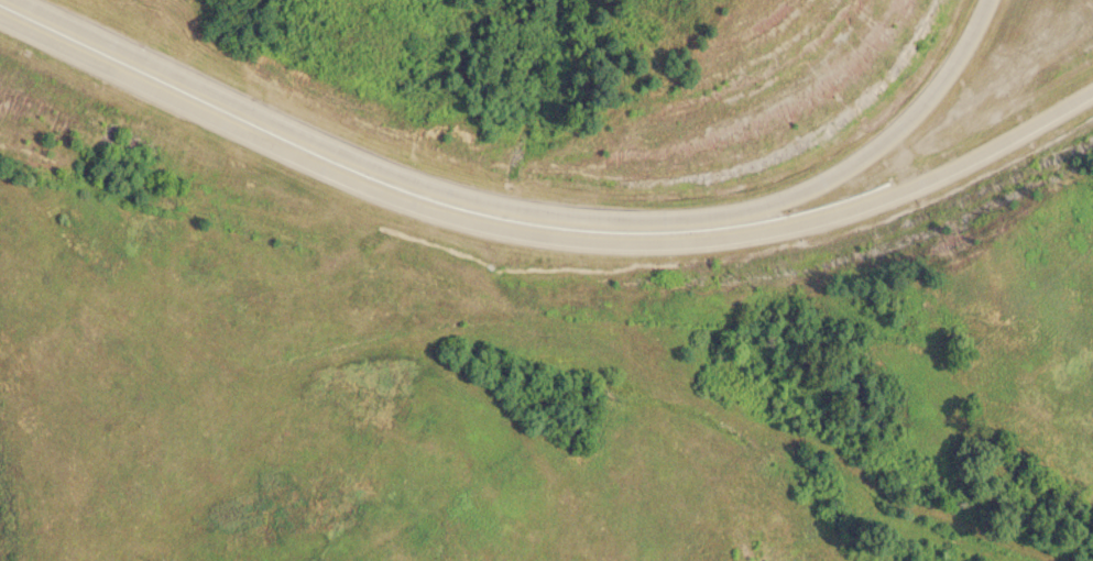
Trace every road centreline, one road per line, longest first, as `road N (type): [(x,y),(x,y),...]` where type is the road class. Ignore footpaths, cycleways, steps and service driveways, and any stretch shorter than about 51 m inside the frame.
road 1 (trunk): [(0,26),(397,210),(611,256),(688,258),(820,228),(1092,89)]
road 2 (trunk): [(1011,0),(976,72),(934,118),(877,162),(827,186),(754,201),(622,215),(466,199),(27,0)]

